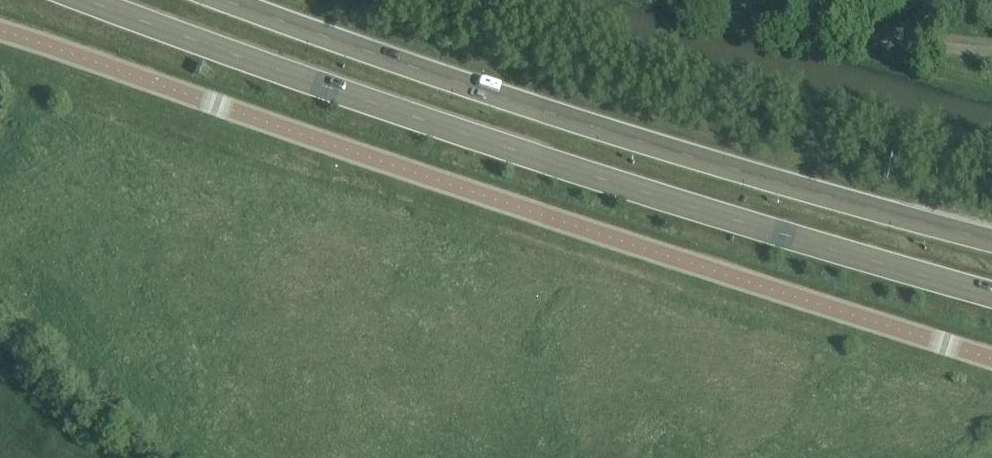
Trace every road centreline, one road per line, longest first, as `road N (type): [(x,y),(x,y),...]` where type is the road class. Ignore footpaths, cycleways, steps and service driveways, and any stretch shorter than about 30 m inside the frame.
road 1 (unclassified): [(0,30),(991,358)]
road 2 (primary): [(92,0),(604,179),(991,294)]
road 3 (primary): [(991,239),(637,139),(231,0)]

